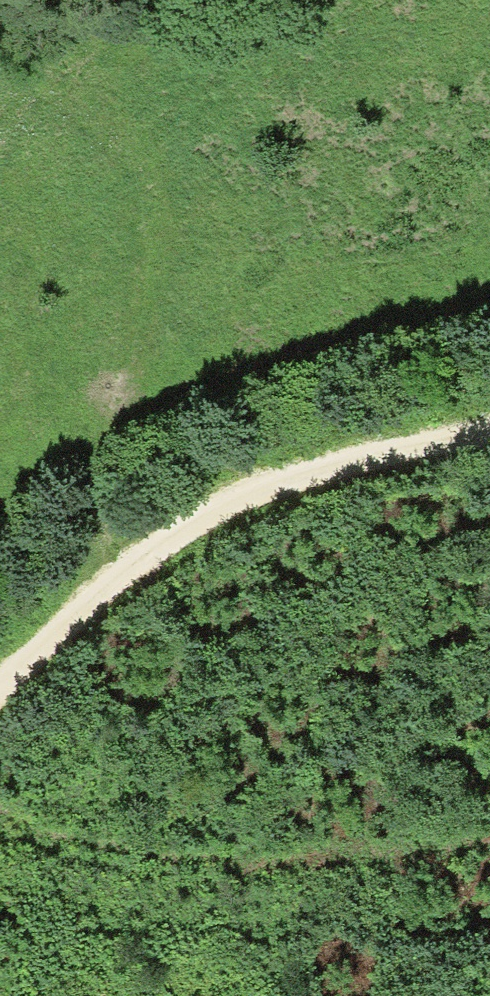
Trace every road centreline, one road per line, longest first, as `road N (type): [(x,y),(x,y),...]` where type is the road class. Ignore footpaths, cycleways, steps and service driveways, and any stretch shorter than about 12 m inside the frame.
road 1 (track): [(85,606),(163,230),(147,183),(114,134),(52,99),(0,87)]
road 2 (track): [(0,689),(85,606),(217,509),(423,440),(489,428)]

